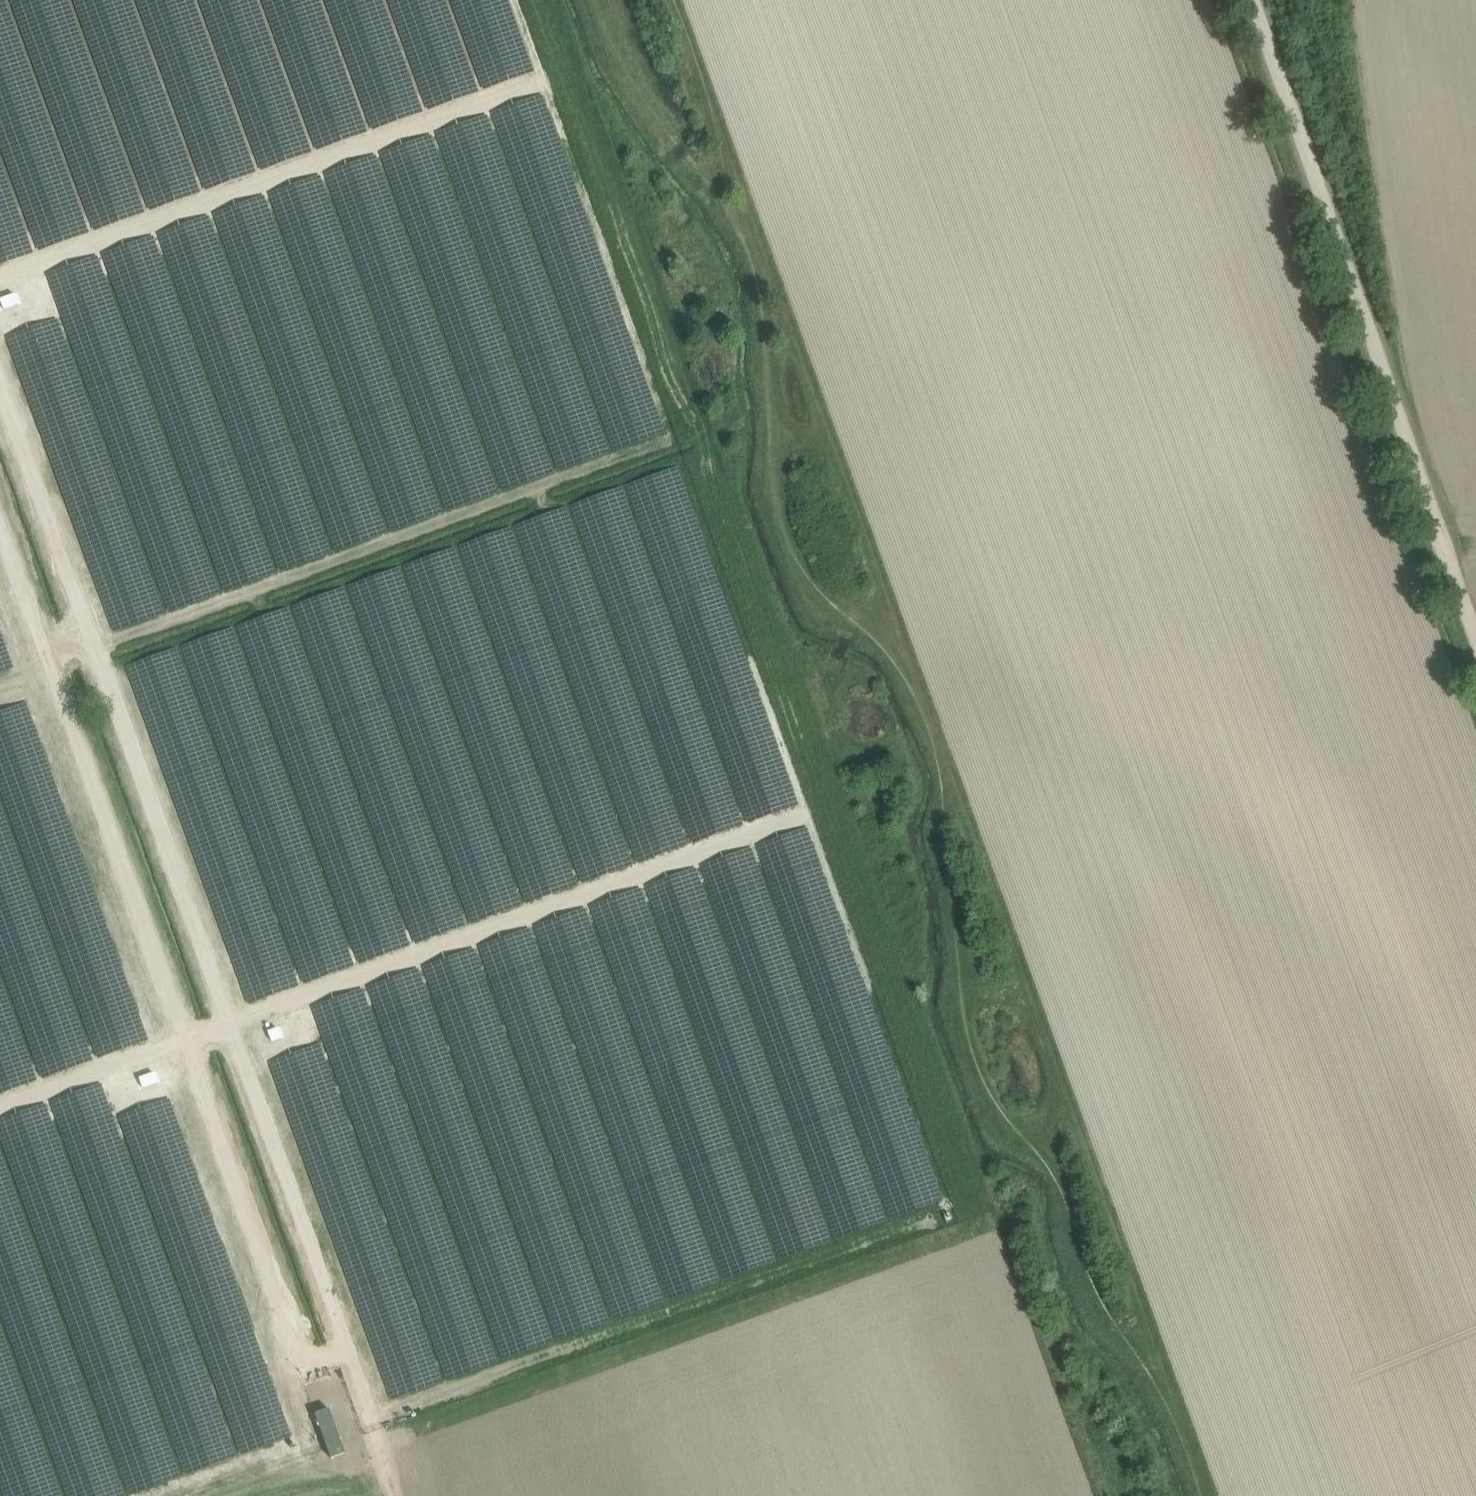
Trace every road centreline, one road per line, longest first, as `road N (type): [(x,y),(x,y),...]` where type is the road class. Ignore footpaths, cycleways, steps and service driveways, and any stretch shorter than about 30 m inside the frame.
road 1 (track): [(397,1495),(0,400)]
road 2 (track): [(1255,0),(1475,618)]

